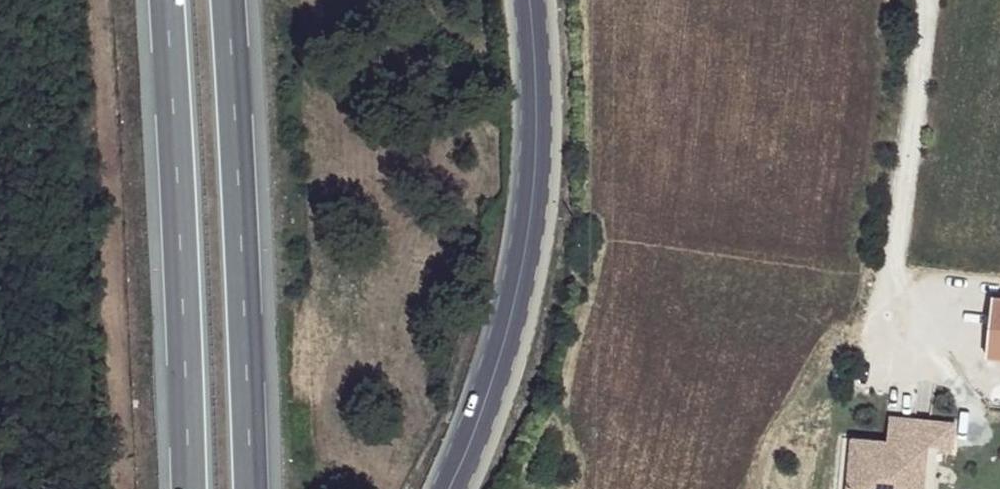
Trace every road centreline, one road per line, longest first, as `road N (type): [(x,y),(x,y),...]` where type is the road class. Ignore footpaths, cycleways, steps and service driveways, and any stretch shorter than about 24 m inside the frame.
road 1 (secondary): [(530,0),(531,225),(514,309),(446,488)]
road 2 (motorway): [(165,0),(186,291),(189,488)]
road 3 (motorway): [(248,488),(225,0)]

